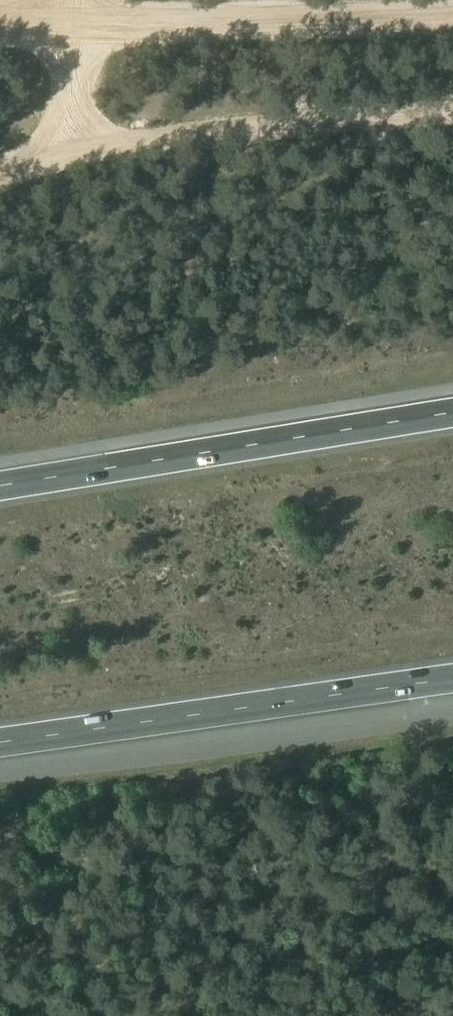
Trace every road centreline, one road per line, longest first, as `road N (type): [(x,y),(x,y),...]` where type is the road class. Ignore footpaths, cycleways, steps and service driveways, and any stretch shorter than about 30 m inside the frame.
road 1 (motorway): [(452,411),(0,484)]
road 2 (motorway): [(0,744),(452,679)]

